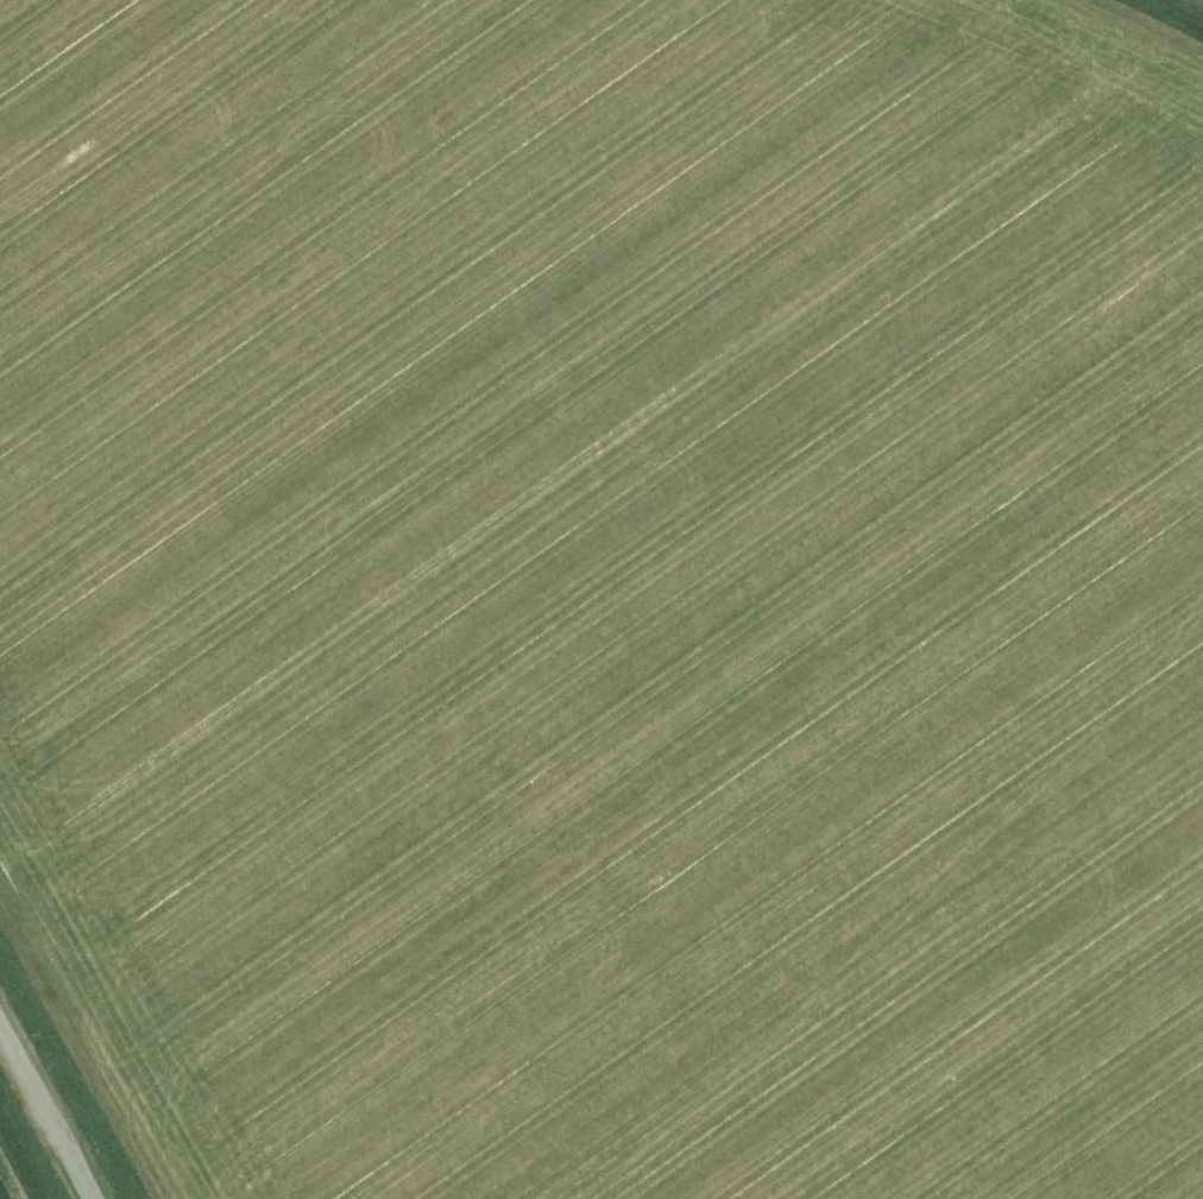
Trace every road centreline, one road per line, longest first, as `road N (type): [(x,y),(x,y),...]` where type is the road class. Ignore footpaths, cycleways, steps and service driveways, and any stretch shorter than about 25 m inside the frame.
road 1 (unclassified): [(94,1198),(0,1029)]

